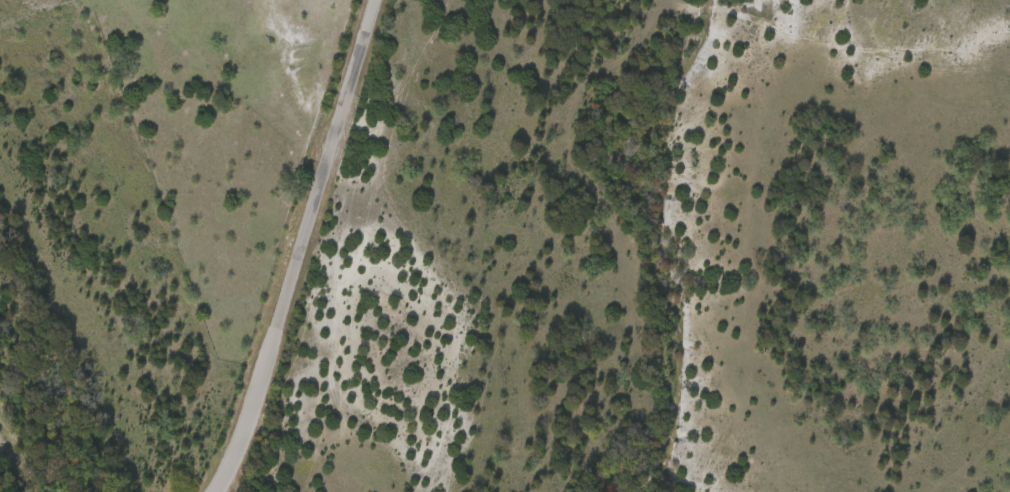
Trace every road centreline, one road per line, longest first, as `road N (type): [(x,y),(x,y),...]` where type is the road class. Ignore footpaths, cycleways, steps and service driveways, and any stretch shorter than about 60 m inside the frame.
road 1 (residential): [(207,491),(236,443),(371,0)]

